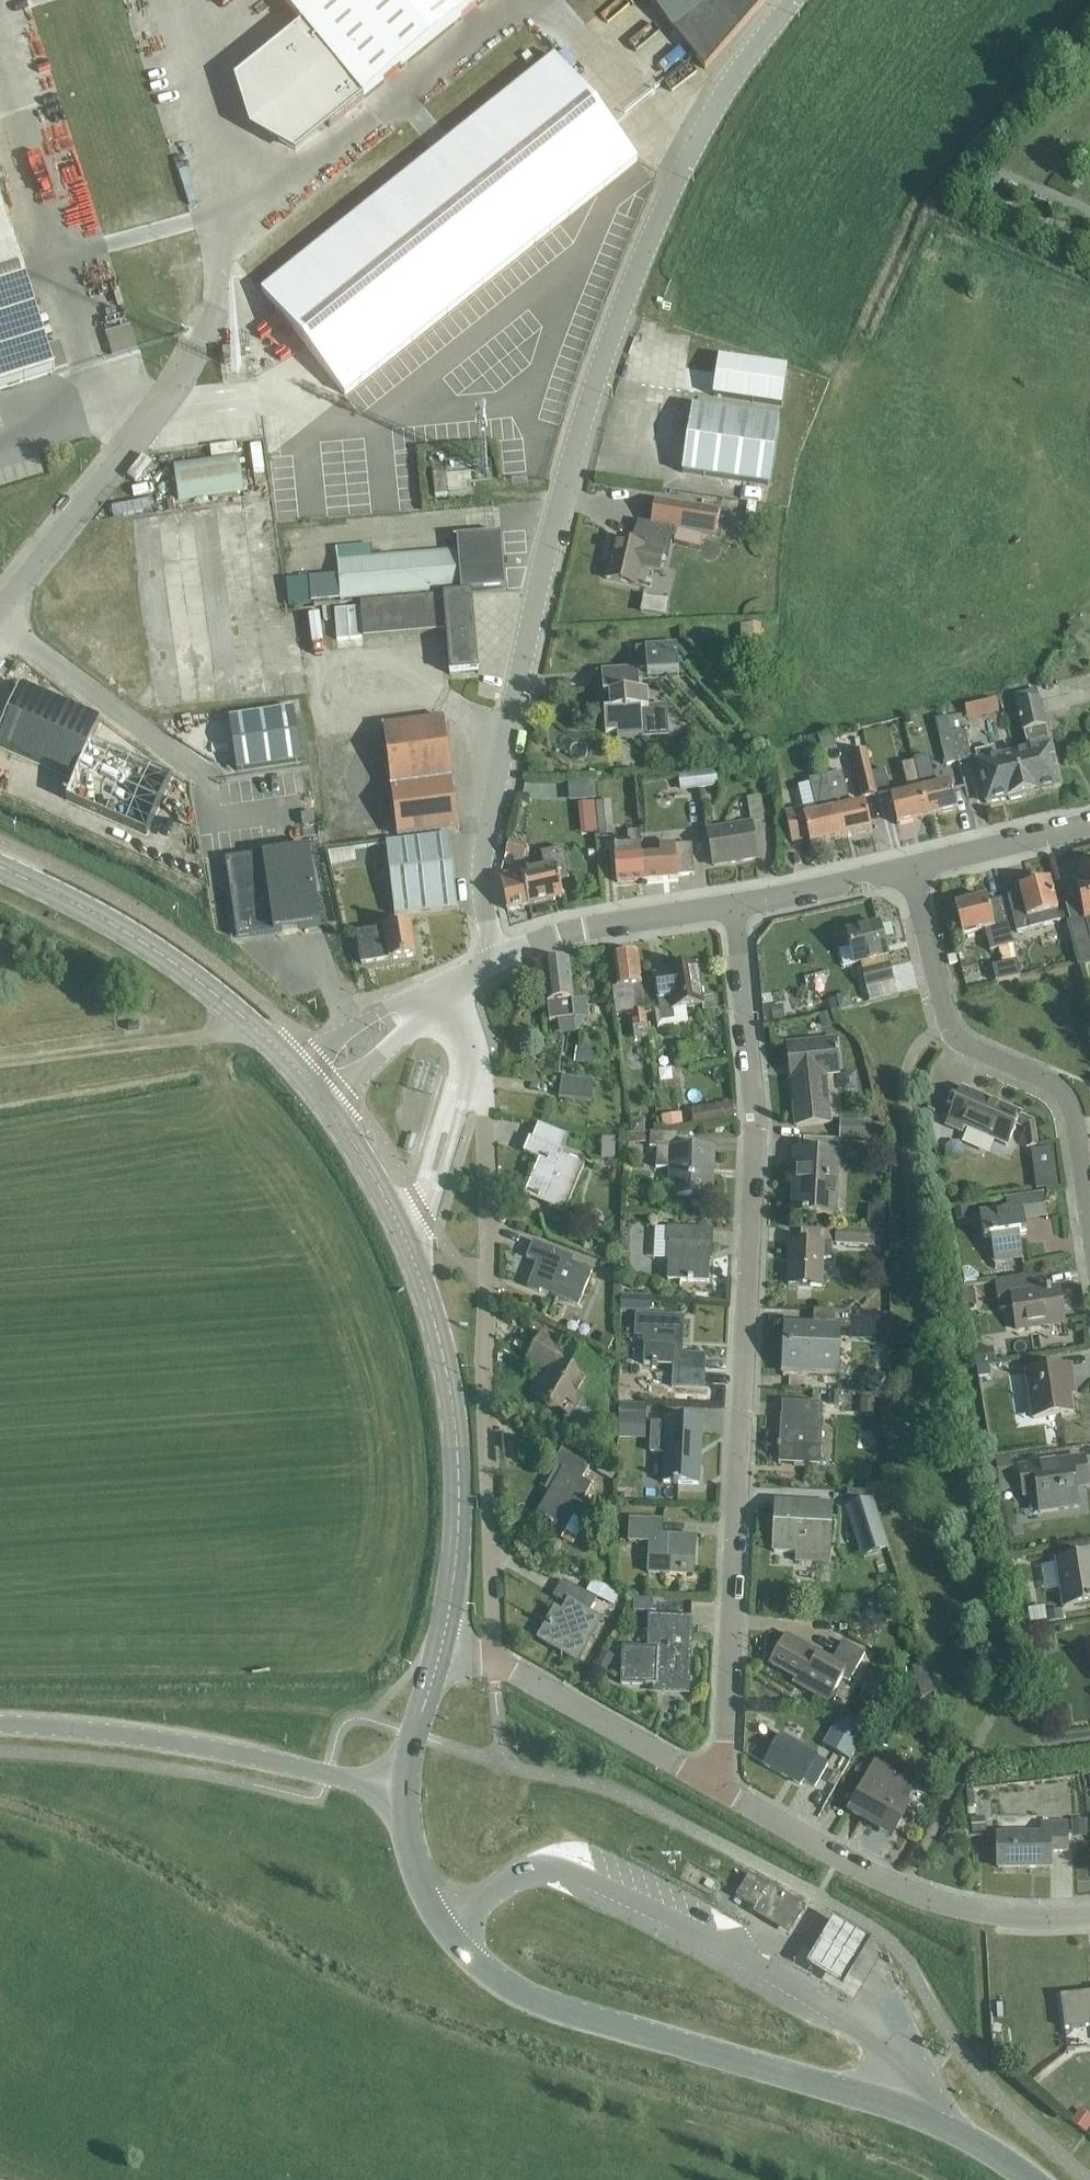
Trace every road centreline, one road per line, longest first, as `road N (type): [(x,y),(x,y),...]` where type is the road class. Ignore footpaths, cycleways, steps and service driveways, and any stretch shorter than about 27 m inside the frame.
road 1 (residential): [(498,958),(480,875),(528,631),(583,426),(681,180),(797,0)]
road 2 (residential): [(709,1781),(726,1749),(755,1112),(734,906)]
road 3 (secondary): [(396,1785),(430,1905),(484,1970),(558,2010),(902,2108)]
road 4 (residential): [(495,1661),(482,1090),(472,1043)]
road 5 (secondary): [(441,1648),(459,1509),(454,1433),(428,1305),(397,1222)]
road 6 (residential): [(1089,1216),(1068,1095),(952,1034),(910,871)]
road 7 (residential): [(709,1781),(885,1880),(952,1905),(1031,1922),(1089,1915)]
road 8 (unclassified): [(0,1724),(135,1736),(396,1785)]
road 9 (unclassified): [(0,613),(145,429),(216,312)]
road 10 (secondary): [(302,1079),(195,981),(87,909),(0,869)]
road 11 (track): [(0,1063),(223,1038),(251,1027)]
road 12 (residential): [(495,1661),(709,1781)]
road 13 (tertiary): [(498,958),(555,935),(734,906)]
road 14 (residential): [(397,1222),(427,1196),(472,1043)]
road 15 (tertiary): [(910,871),(1089,826)]
road 16 (tertiary): [(734,906),(910,871)]
road 17 (secondary): [(397,1222),(302,1079)]
road 18 (tertiary): [(302,1079),(442,987)]
road 19 (secondary): [(1034,2179),(957,2128),(902,2108)]
road 20 (secondary): [(441,1648),(396,1785)]

